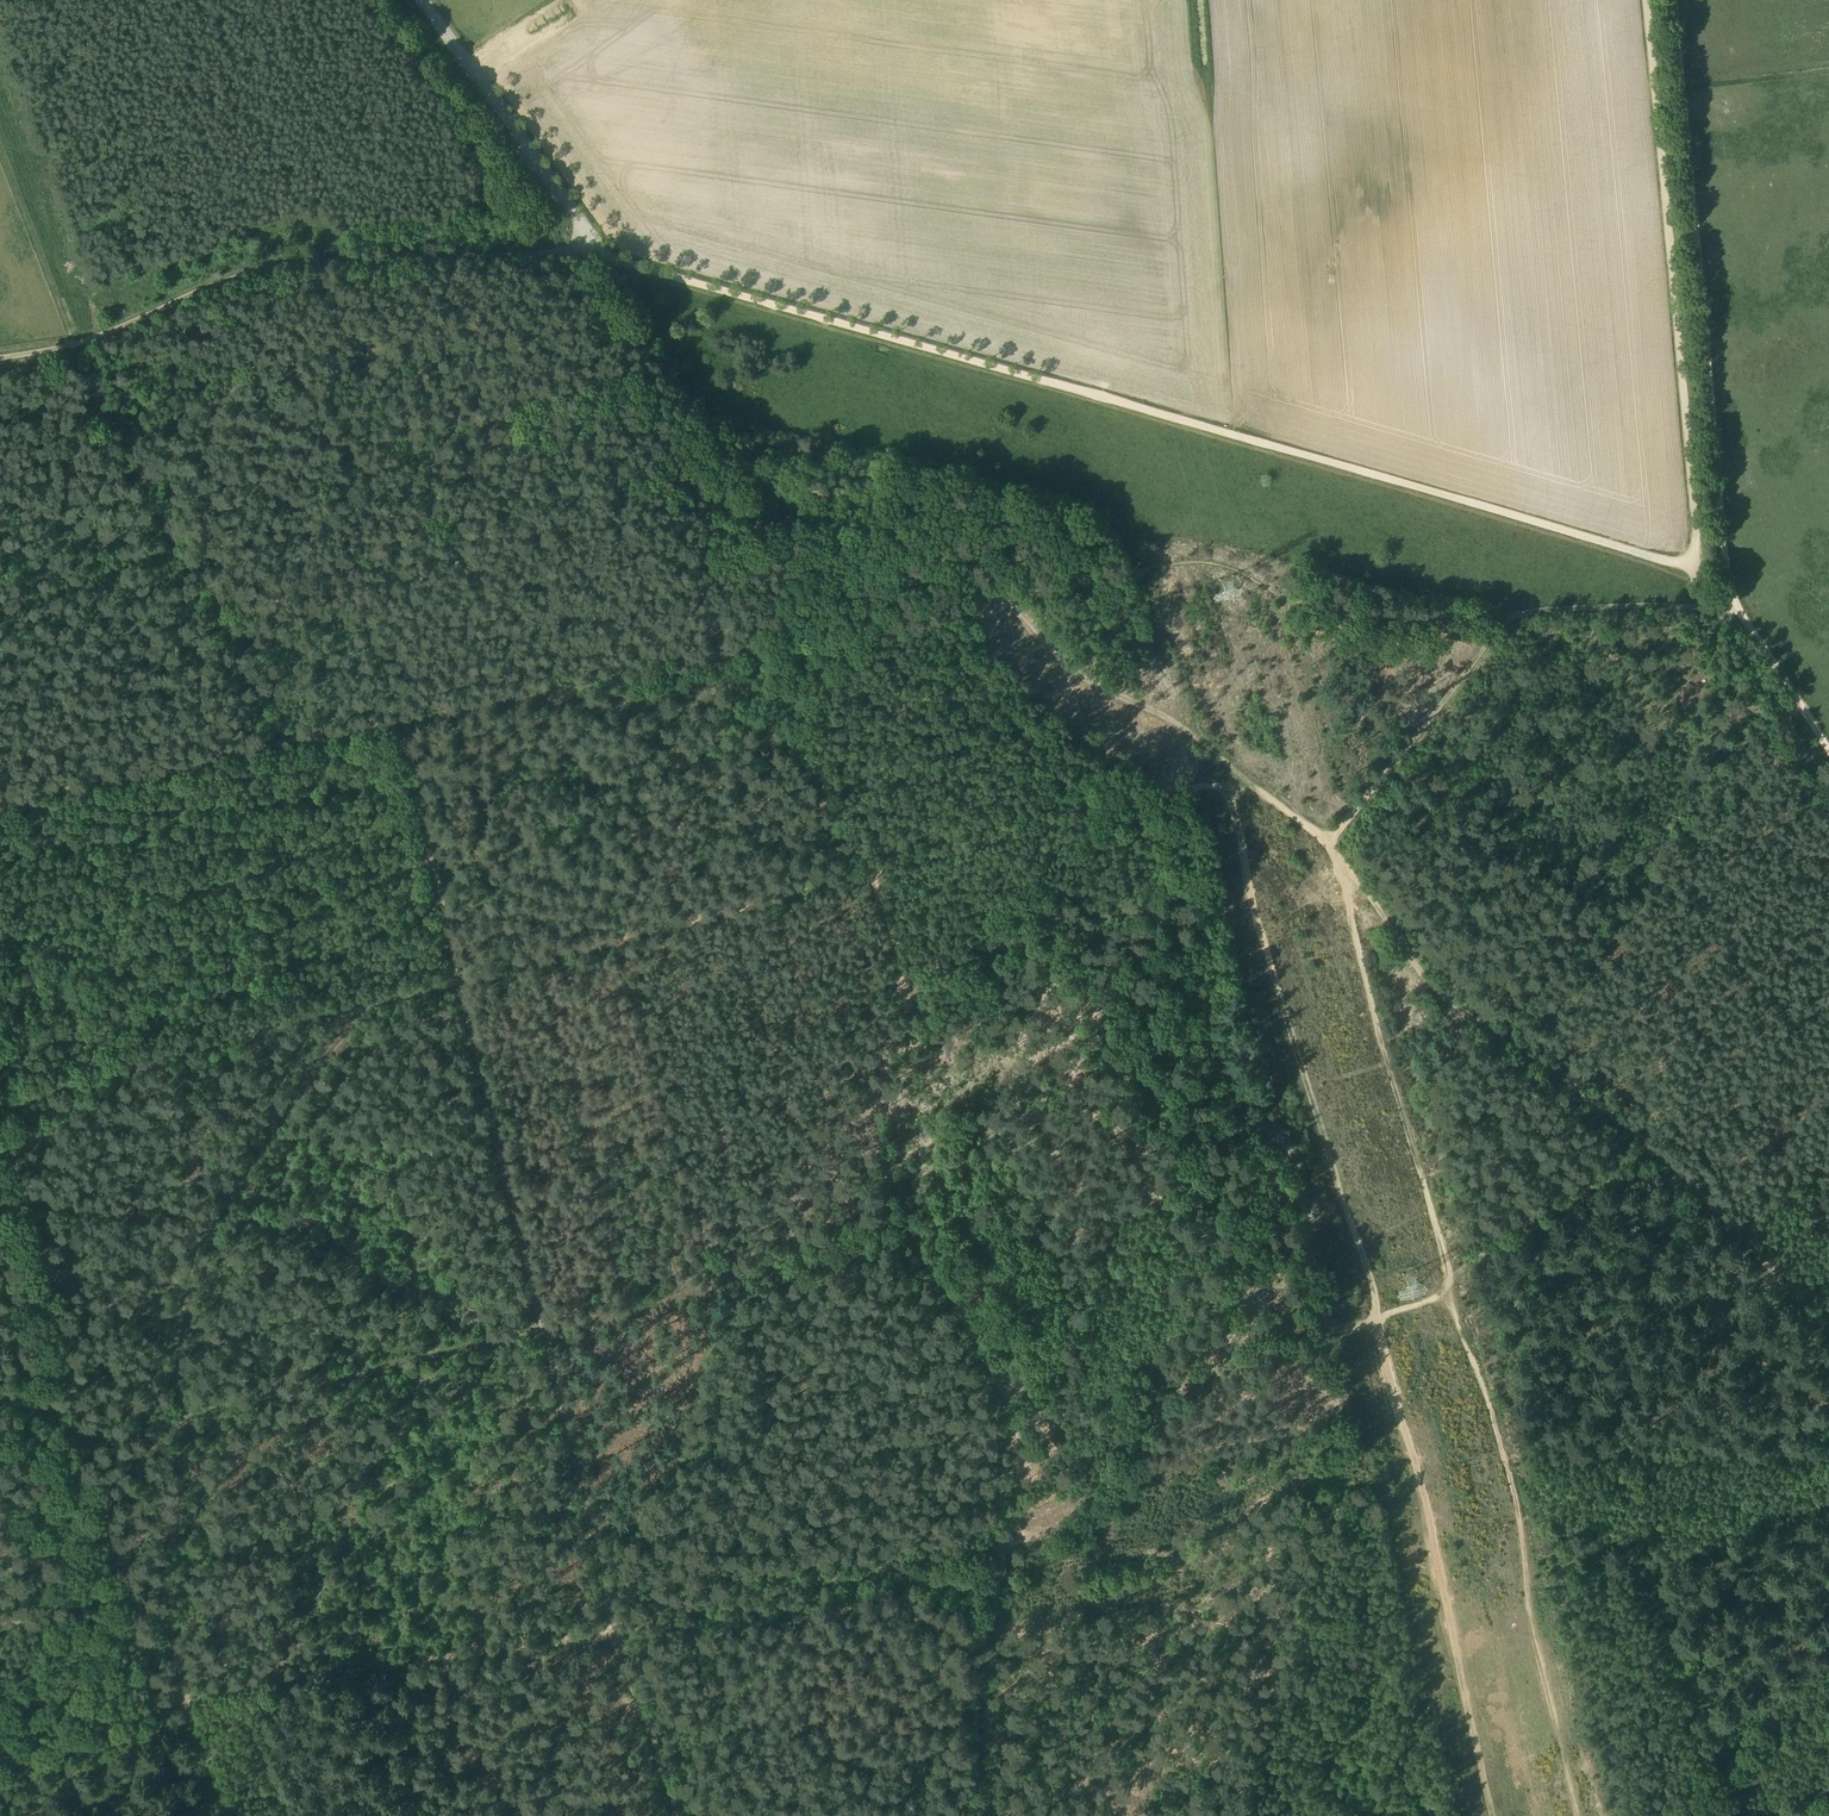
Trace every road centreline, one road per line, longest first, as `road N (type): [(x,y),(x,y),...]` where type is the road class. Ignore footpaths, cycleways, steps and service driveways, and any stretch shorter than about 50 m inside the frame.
road 1 (track): [(1692,561),(1667,561),(599,253)]
road 2 (track): [(682,1815),(619,1629),(468,980),(395,723)]
road 3 (track): [(1226,764),(1285,1033),(1383,1319),(1490,1815)]
road 4 (track): [(3,1100),(875,869)]
road 5 (track): [(372,1007),(272,1131),(191,1275),(172,1539),(183,1693),(227,1815)]
road 6 (track): [(0,800),(788,645)]
road 7 (track): [(1676,0),(1729,587),(1737,604)]
road 8 (track): [(1692,561),(1697,545),(1646,0)]
road 9 (track): [(1587,1815),(1534,1609),(1529,1539),(1450,1283)]
road 10 (track): [(599,253),(276,266),(207,284),(76,343)]
road 11 (track): [(125,1583),(3,1100)]
road 12 (track): [(902,1108),(894,1145),(900,1199),(1015,1425),(1022,1455),(1014,1547)]
road 13 (track): [(1344,860),(1437,989),(1657,1148)]
road 14 (track): [(665,365),(732,459),(834,498),(1004,603)]
road 15 (track): [(875,869),(1167,790),(1255,790)]
road 16 (track): [(1004,603),(1072,672),(1171,719),(1255,790)]
road 17 (track): [(599,253),(426,0)]
road 18 (track): [(1503,615),(1325,836)]
road 19 (track): [(1014,1547),(984,1755),(993,1815)]
road 20 (track): [(1657,1148),(1739,1225),(1803,1311),(1828,1329)]
road 21 (track): [(1004,603),(1215,559),(1246,561)]
road 22 (track): [(76,343),(187,546)]
road 23 (track): [(788,645),(1004,603)]
road 24 (track): [(174,1697),(31,1815)]
road 25 (track): [(208,586),(293,745)]
road 26 (track): [(1737,604),(1828,751)]
road 27 (track): [(599,253),(665,365)]

